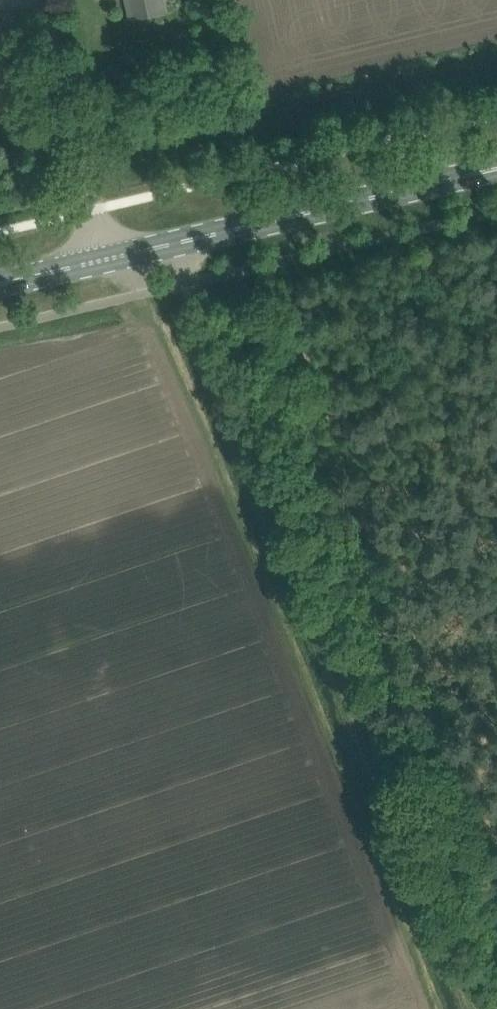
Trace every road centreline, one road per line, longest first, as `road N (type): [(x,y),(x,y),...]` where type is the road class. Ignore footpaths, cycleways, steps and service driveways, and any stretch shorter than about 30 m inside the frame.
road 1 (track): [(474,1008),(182,287)]
road 2 (track): [(496,881),(261,267)]
road 3 (primary): [(113,261),(496,170)]
road 4 (unclassified): [(113,261),(93,215),(45,0)]

